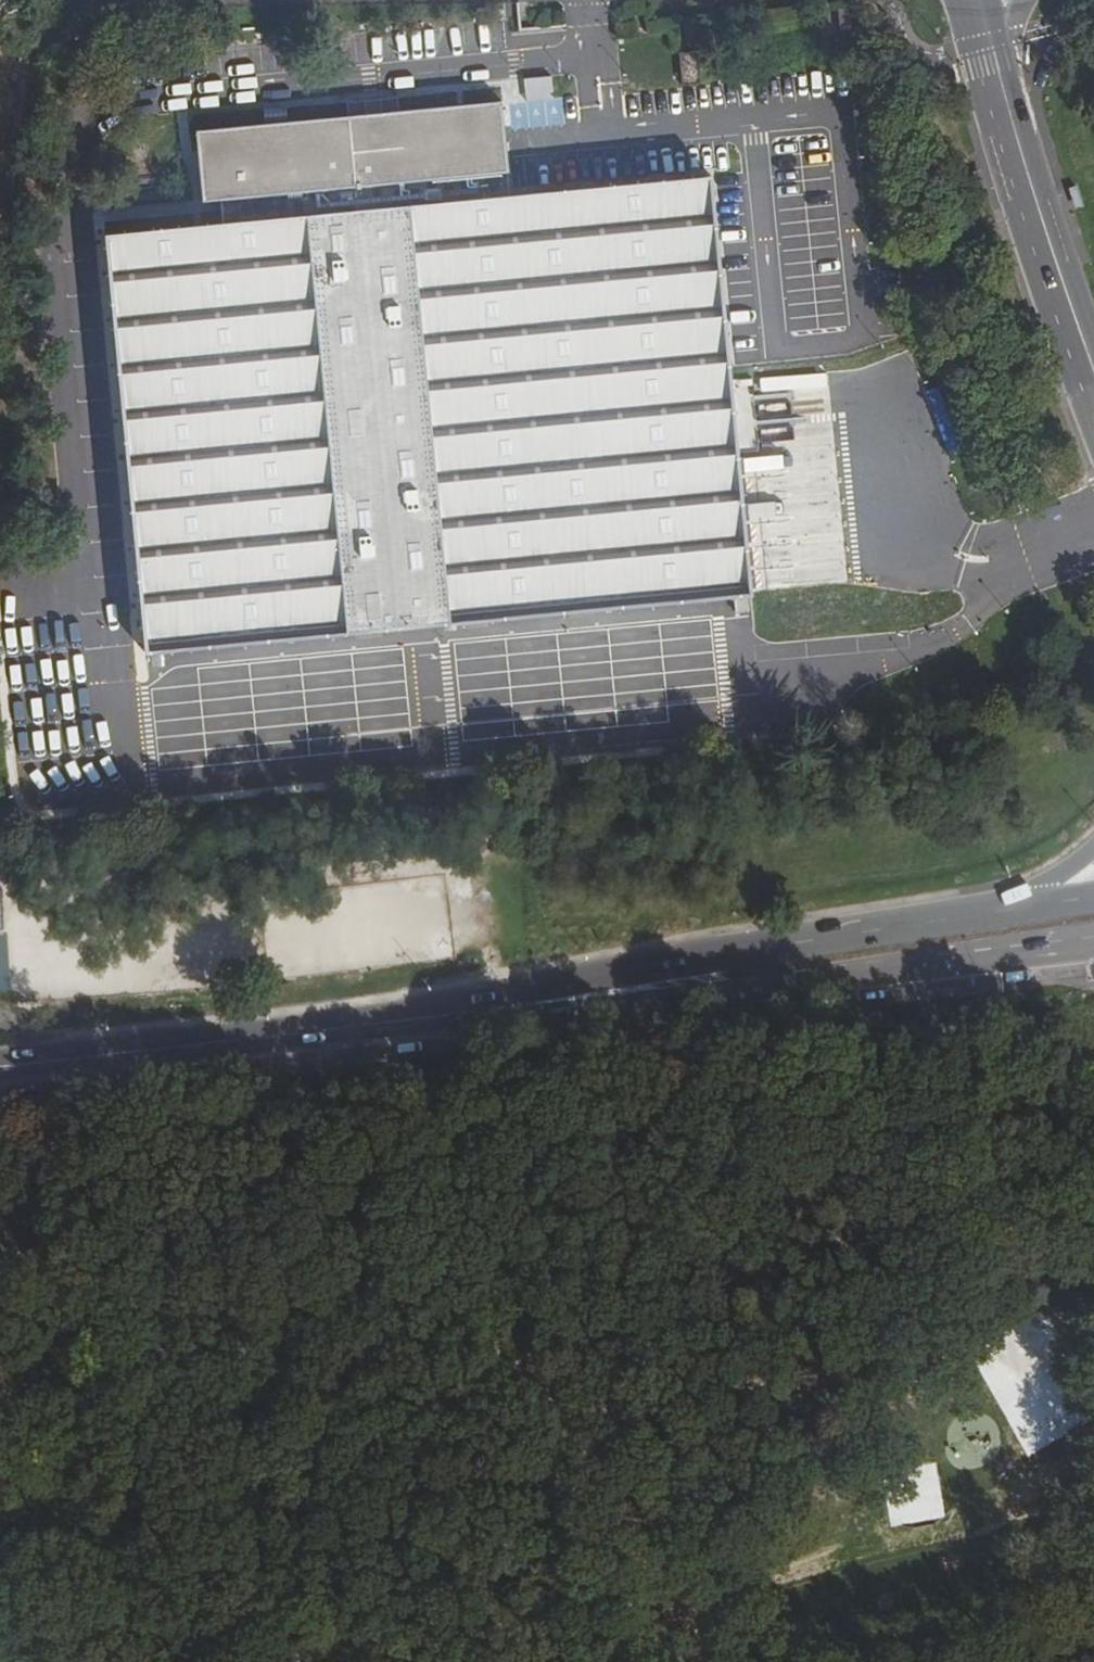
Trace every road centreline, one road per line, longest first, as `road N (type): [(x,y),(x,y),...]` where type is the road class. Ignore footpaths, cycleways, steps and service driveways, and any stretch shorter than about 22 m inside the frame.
road 1 (secondary): [(0,1067),(634,989)]
road 2 (secondary): [(634,989),(726,990),(1093,941)]
road 3 (secondary): [(1015,909),(721,955),(634,989)]
road 4 (secondary): [(1093,371),(978,0)]

